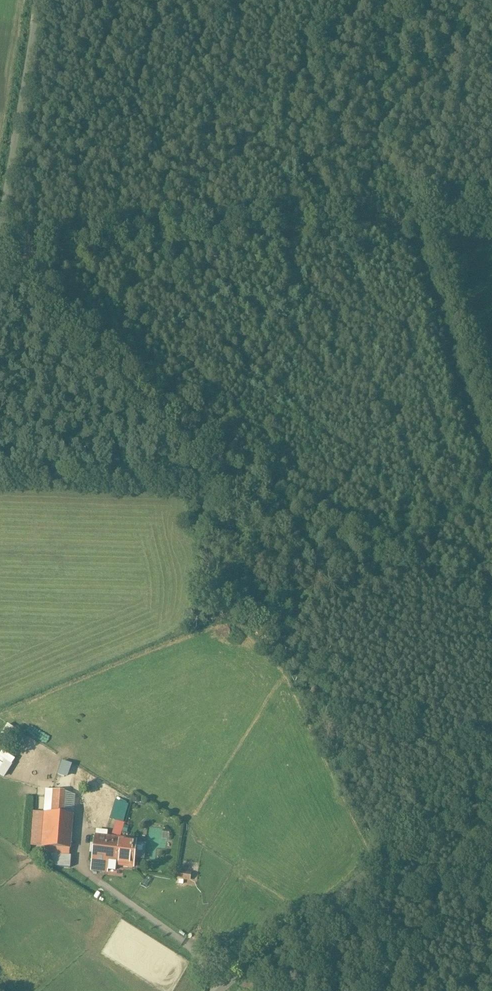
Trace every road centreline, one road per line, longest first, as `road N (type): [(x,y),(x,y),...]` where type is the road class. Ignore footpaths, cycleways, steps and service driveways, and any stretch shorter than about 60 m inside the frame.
road 1 (residential): [(220,990),(385,860),(491,795)]
road 2 (residential): [(40,0),(0,246)]

